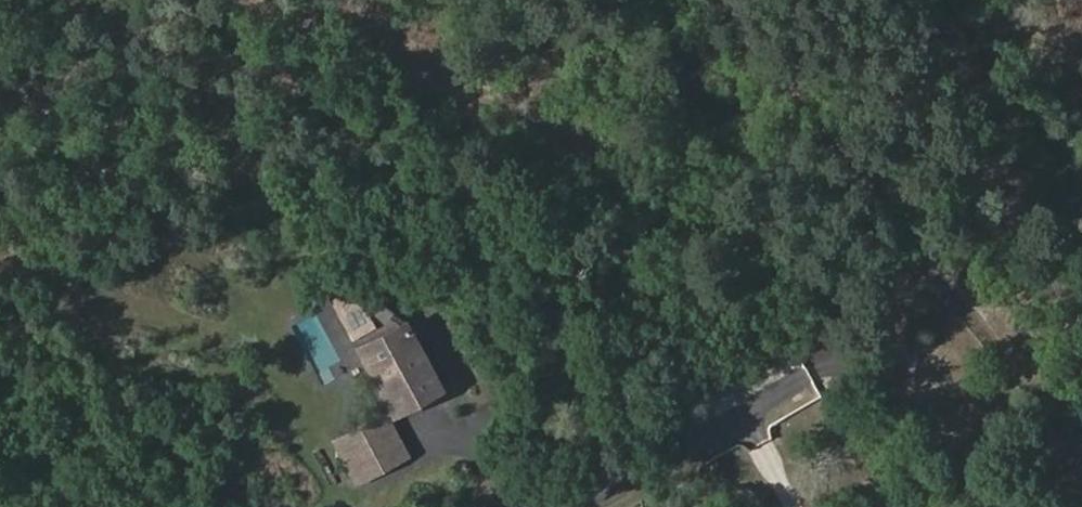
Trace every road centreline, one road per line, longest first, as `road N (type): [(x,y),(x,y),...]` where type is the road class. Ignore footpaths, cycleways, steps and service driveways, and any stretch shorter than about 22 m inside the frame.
road 1 (residential): [(578,506),(802,379)]

